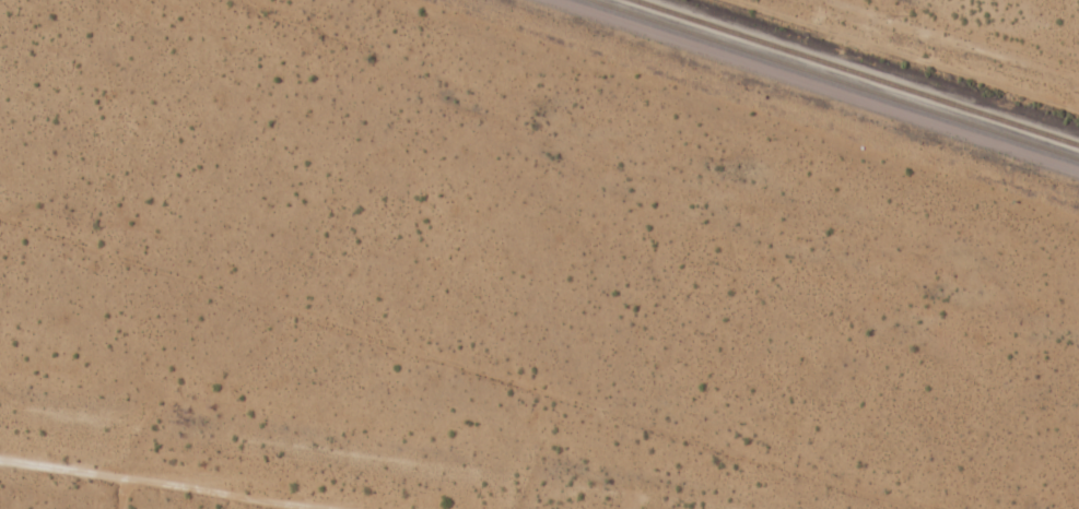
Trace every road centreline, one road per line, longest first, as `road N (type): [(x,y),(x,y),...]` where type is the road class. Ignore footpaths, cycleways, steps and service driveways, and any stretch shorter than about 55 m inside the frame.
road 1 (residential): [(1078,289),(137,0)]
road 2 (track): [(1078,81),(837,0)]

